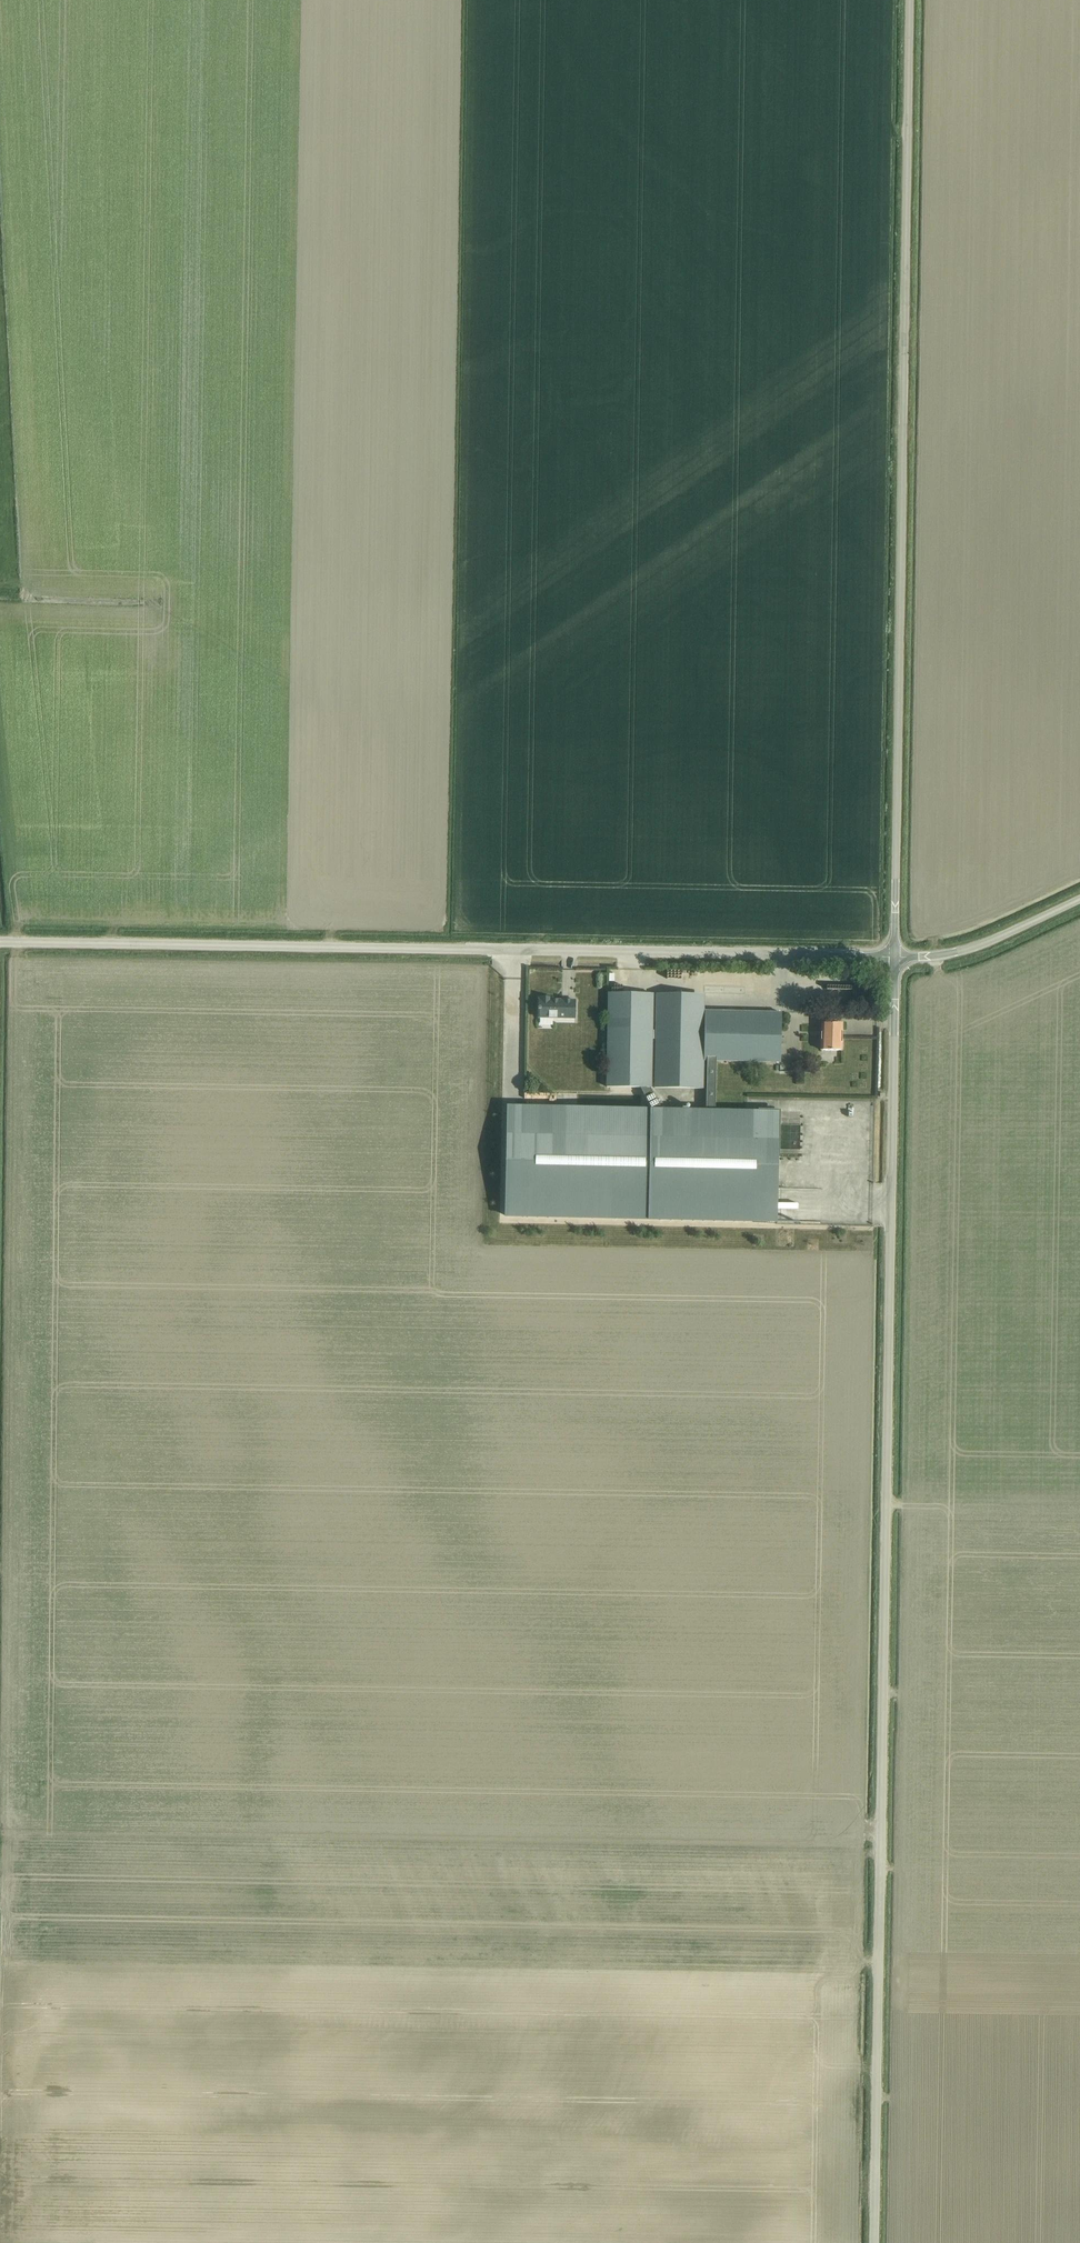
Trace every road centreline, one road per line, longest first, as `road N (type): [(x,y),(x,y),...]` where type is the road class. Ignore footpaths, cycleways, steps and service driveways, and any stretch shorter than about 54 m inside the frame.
road 1 (unclassified): [(878,2242),(897,958)]
road 2 (unclassified): [(897,958),(911,0)]
road 3 (unclassified): [(0,943),(897,958)]
road 4 (unclassified): [(897,958),(982,945),(1079,900)]

